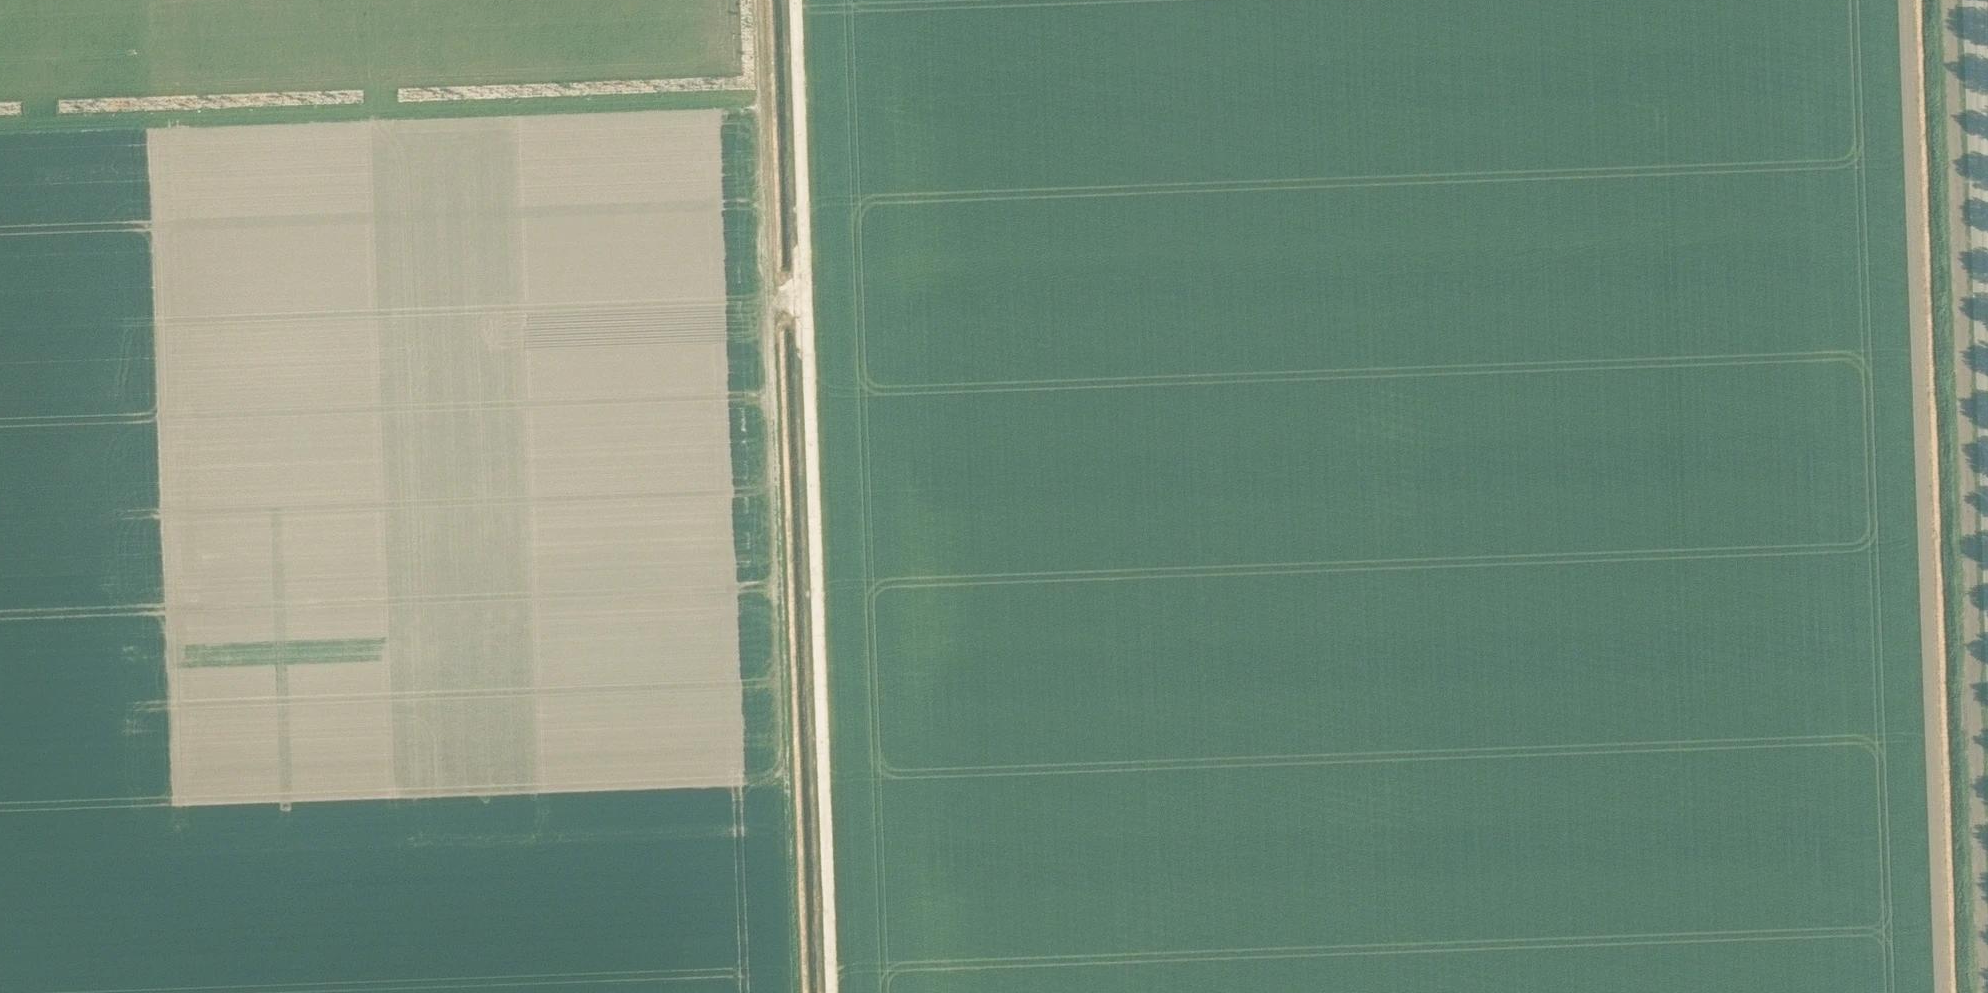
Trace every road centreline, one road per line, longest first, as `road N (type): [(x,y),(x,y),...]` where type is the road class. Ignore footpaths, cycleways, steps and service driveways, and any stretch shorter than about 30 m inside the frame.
road 1 (secondary): [(1987,416),(1973,0)]

